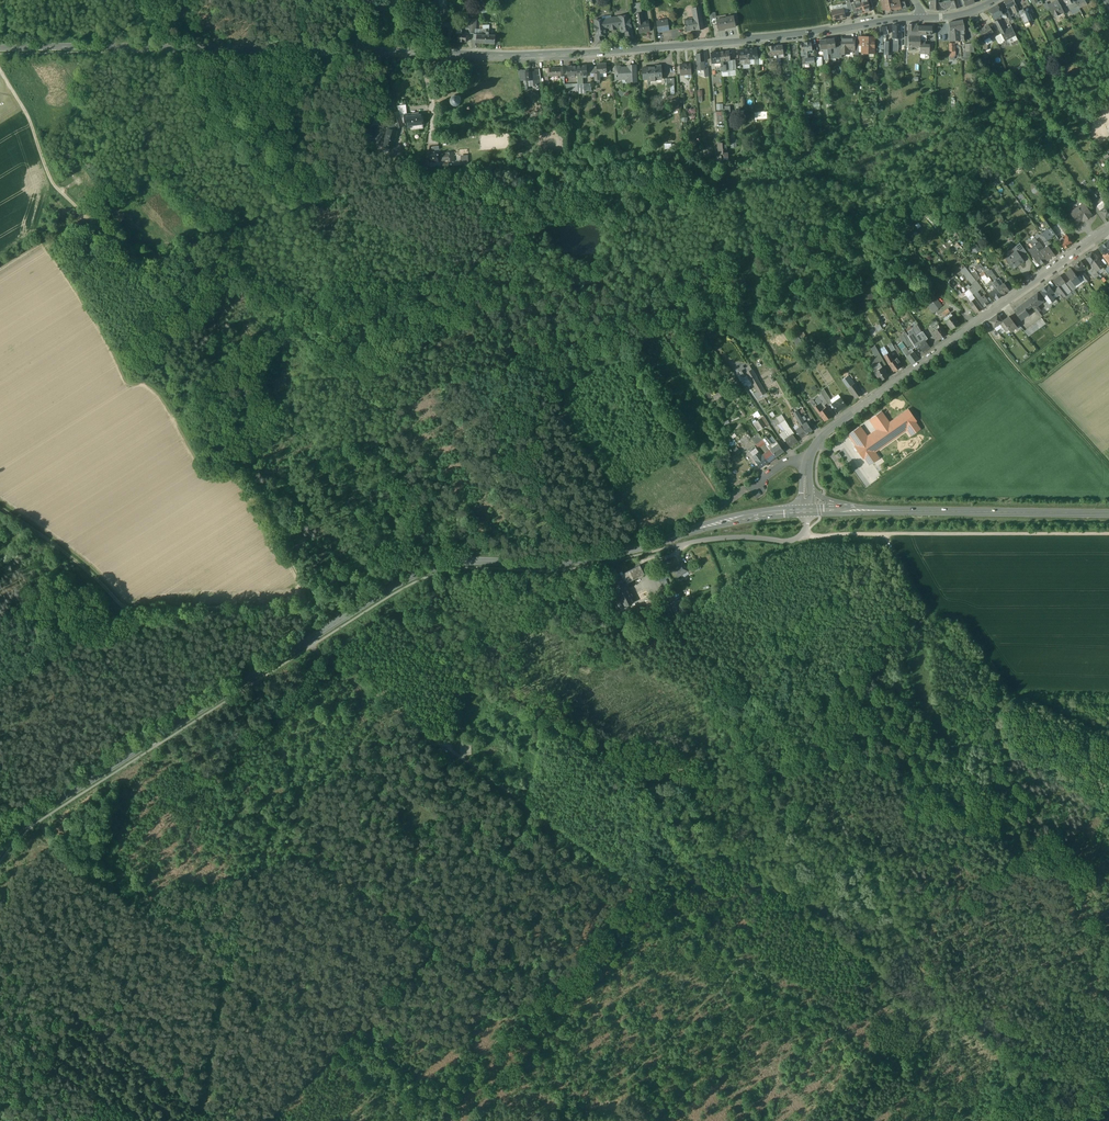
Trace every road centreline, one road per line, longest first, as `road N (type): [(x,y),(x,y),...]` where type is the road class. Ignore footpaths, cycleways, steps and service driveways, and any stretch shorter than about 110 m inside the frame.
road 1 (primary): [(0,852),(40,813),(423,571),(462,562),(583,559),(720,522),(805,510)]
road 2 (track): [(969,1120),(533,810)]
road 3 (tertiary): [(421,53),(621,50),(924,18)]
road 4 (tertiary): [(0,48),(421,53)]
road 5 (secondary): [(1108,228),(832,428),(807,462)]
road 6 (track): [(1108,738),(1020,698),(962,619),(933,616),(886,535)]
road 7 (track): [(802,534),(1108,534)]
road 8 (track): [(307,641),(533,810)]
road 9 (primary): [(866,510),(1108,514)]
road 10 (track): [(1108,465),(983,317)]
road 11 (track): [(305,604),(255,620),(128,611)]
road 12 (track): [(0,69),(51,179),(89,216)]
road 13 (track): [(743,961),(623,1085)]
road 14 (track): [(128,611),(74,559),(0,506)]

